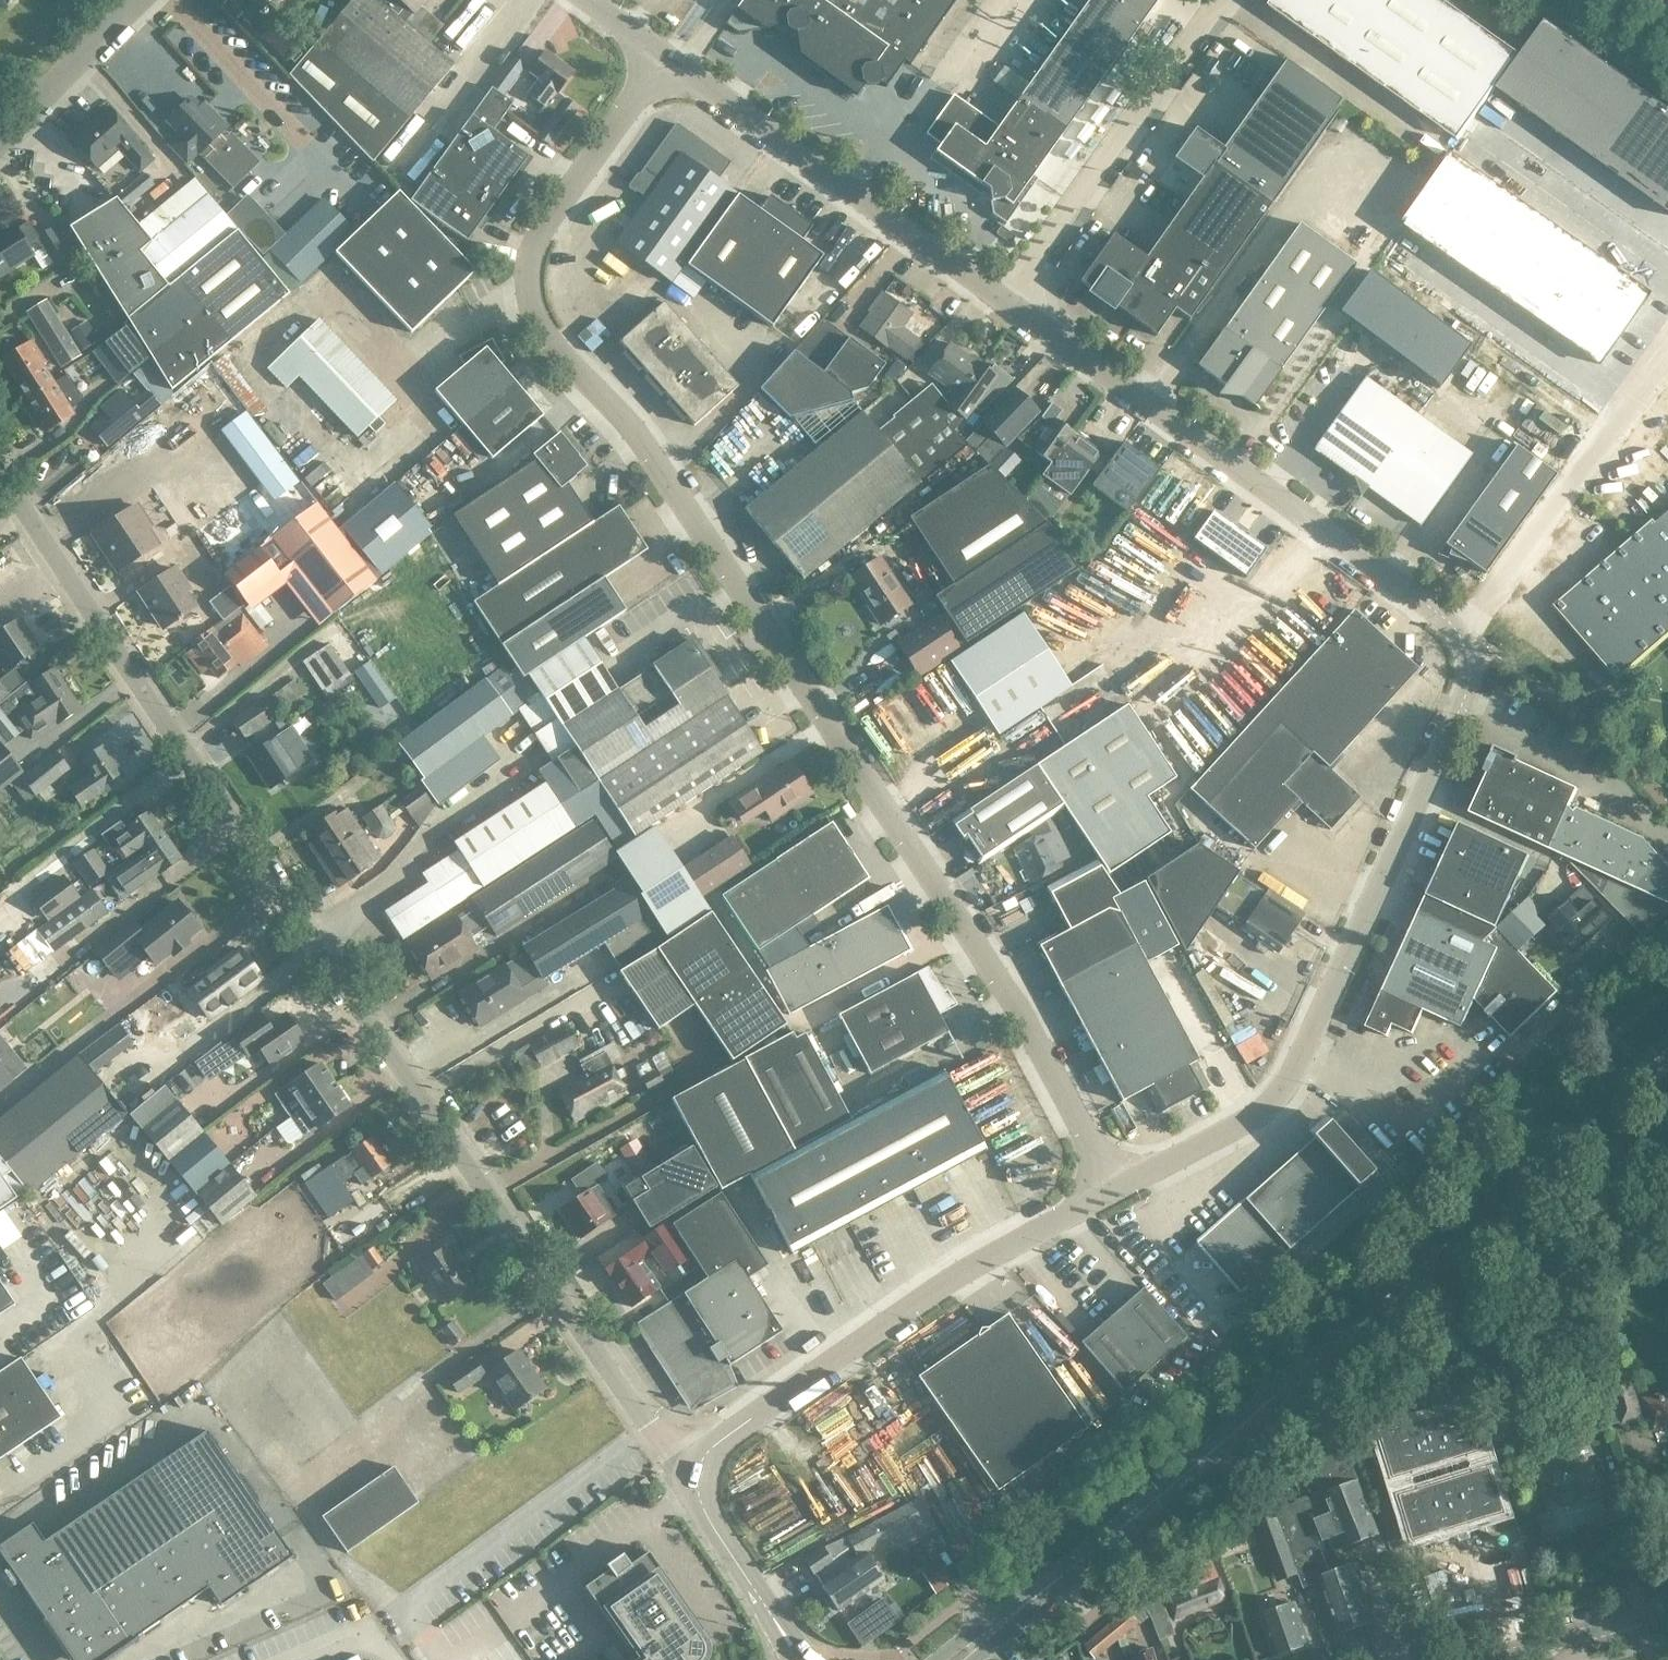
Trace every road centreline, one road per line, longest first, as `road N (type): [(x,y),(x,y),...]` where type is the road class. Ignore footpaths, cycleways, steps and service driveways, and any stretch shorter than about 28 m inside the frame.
road 1 (unclassified): [(1118,1187),(1008,992),(619,412),(539,325),(529,287),(531,250),(665,57)]
road 2 (unclassified): [(1118,1187),(1259,1114),(1289,1081),(1466,686),(1467,657),(1459,633),(1437,611),(1004,300)]
road 3 (unclassified): [(682,1467),(239,836),(0,466)]
road 4 (secondary): [(955,1659),(1449,1256),(1667,1058)]
road 5 (unclassified): [(682,1467),(956,1274),(1118,1187)]
road 6 (unclassified): [(1004,300),(665,57)]
road 7 (unclassified): [(1004,300),(1220,0)]
road 8 (unclassified): [(801,1659),(682,1467)]
road 9 (unclassified): [(0,138),(137,0)]
road 10 (residential): [(1498,1659),(1667,1613)]

